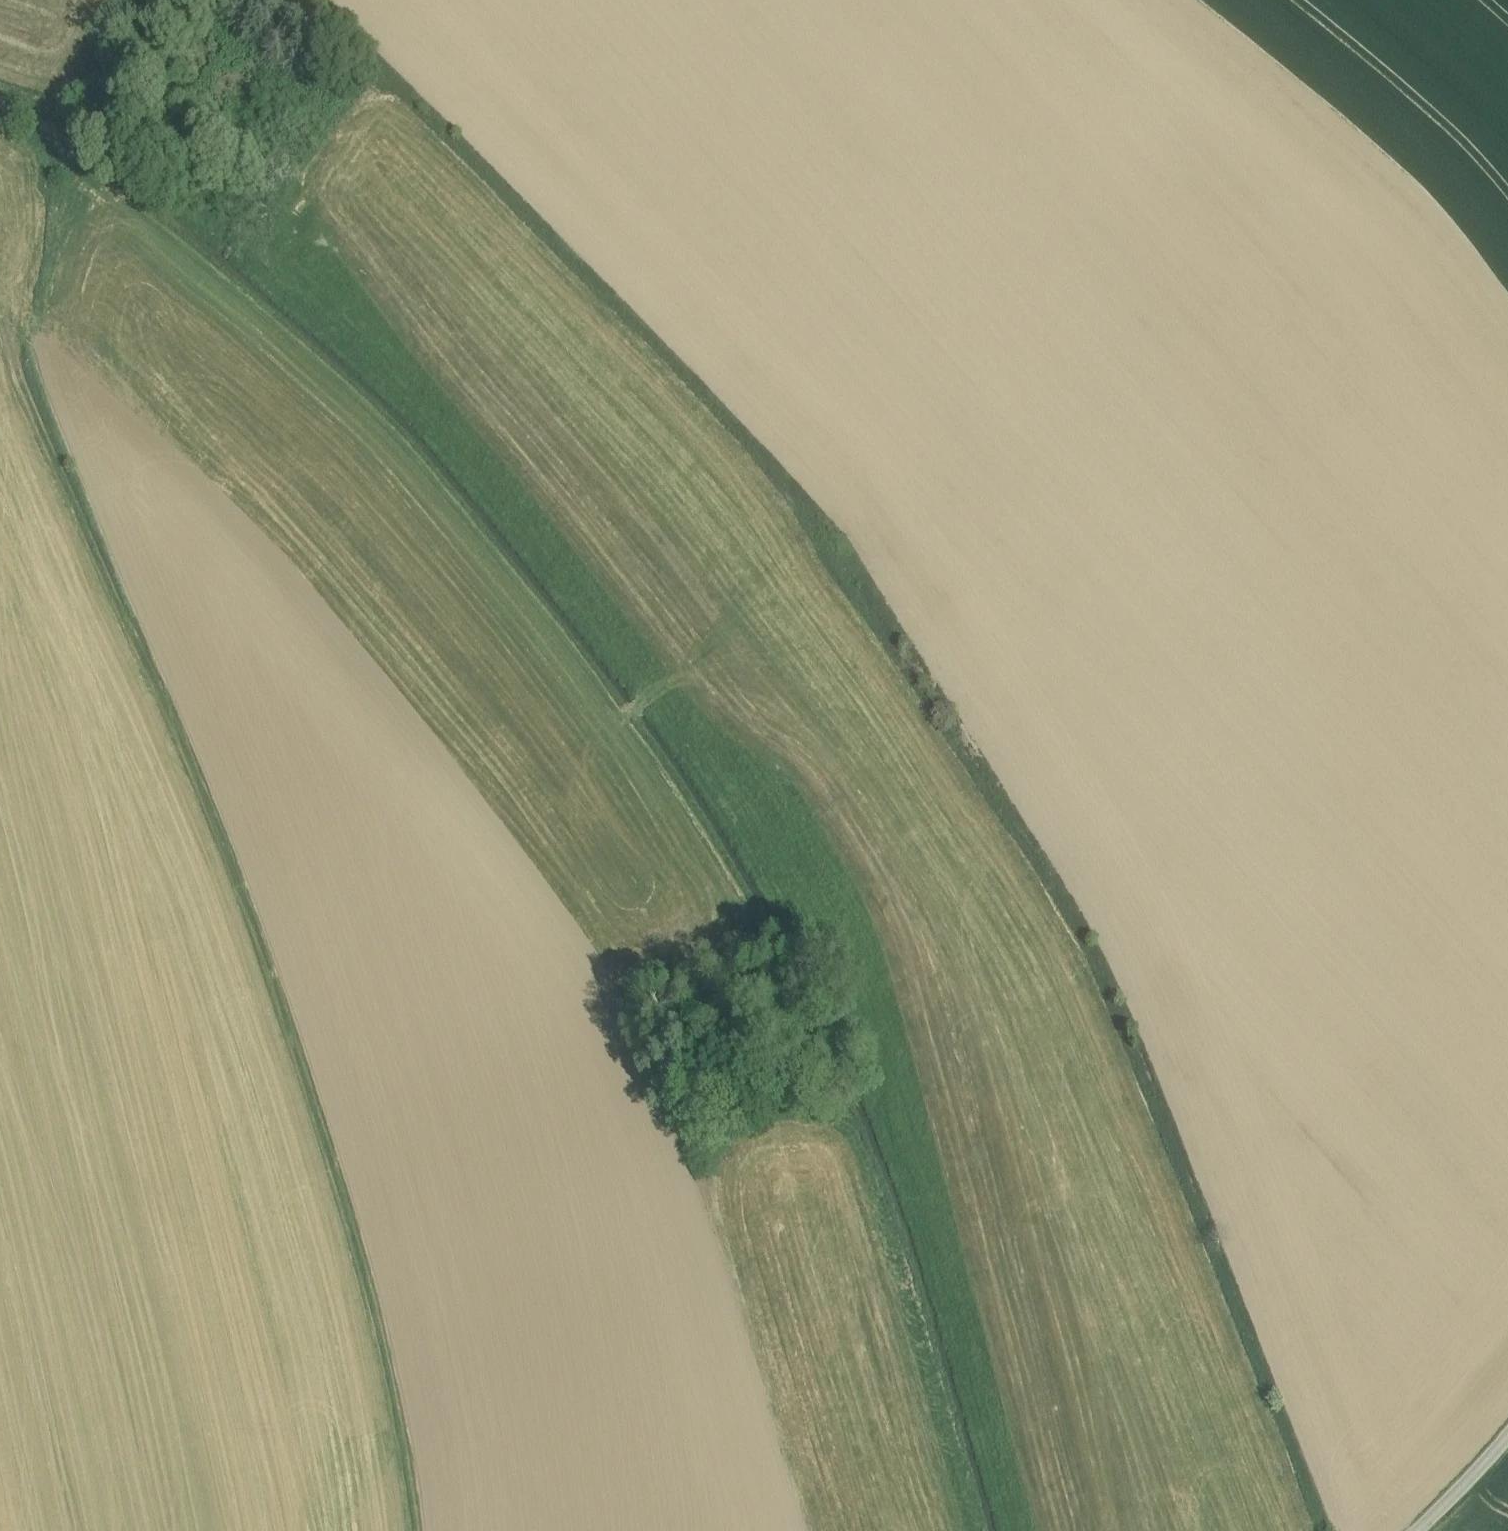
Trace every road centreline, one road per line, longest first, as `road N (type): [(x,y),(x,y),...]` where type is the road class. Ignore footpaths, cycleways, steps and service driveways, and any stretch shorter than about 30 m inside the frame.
road 1 (track): [(416,1530),(394,1395),(315,1101),(173,712),(86,538),(16,345)]
road 2 (unclassified): [(1507,1440),(1416,1530)]

